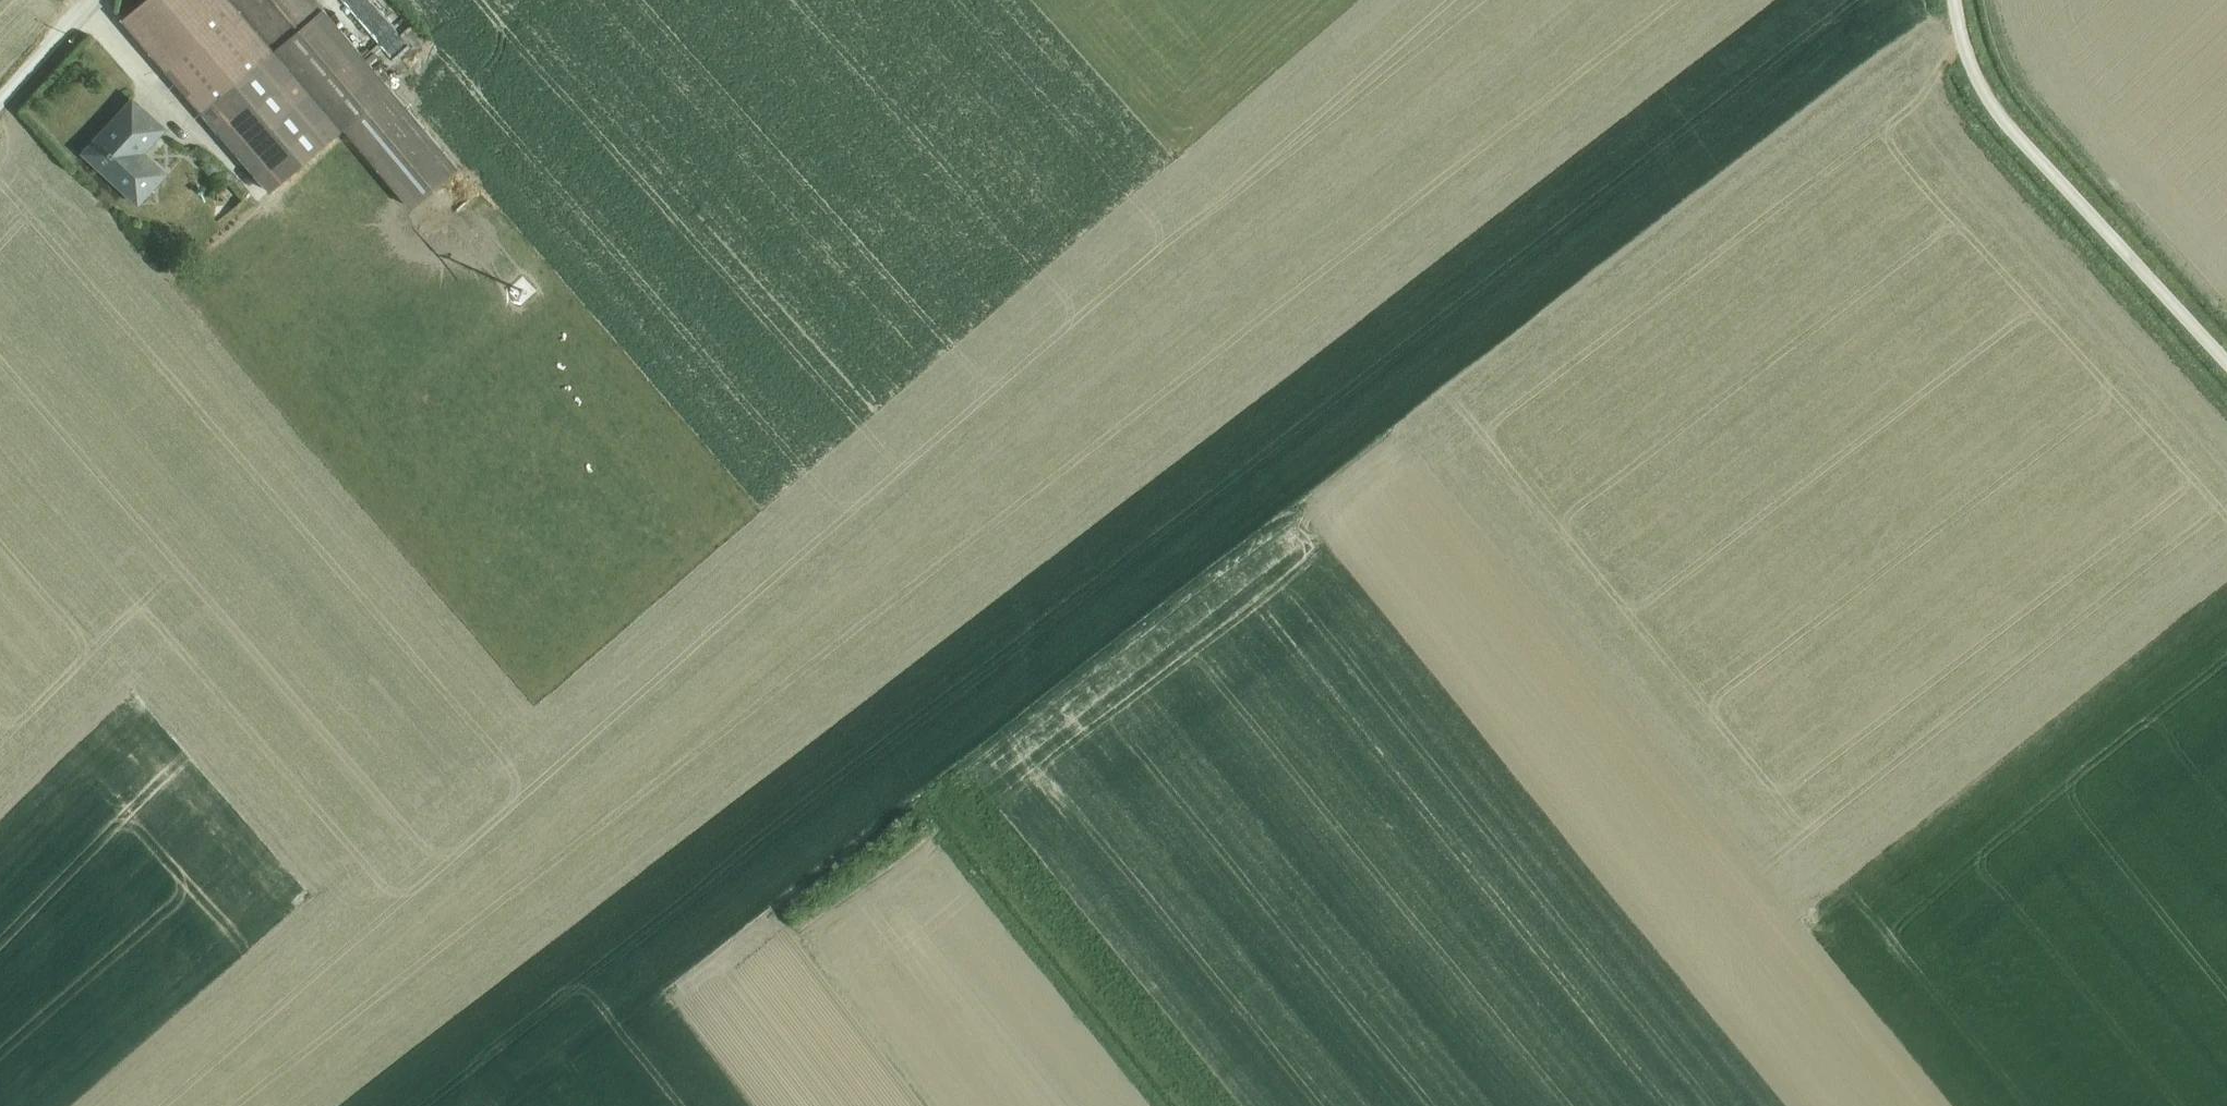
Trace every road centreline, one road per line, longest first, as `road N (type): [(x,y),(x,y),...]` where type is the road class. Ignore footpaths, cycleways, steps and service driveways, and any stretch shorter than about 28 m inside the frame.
road 1 (unclassified): [(2226,368),(1996,115),(1952,0)]
road 2 (unclassified): [(0,106),(99,0)]

